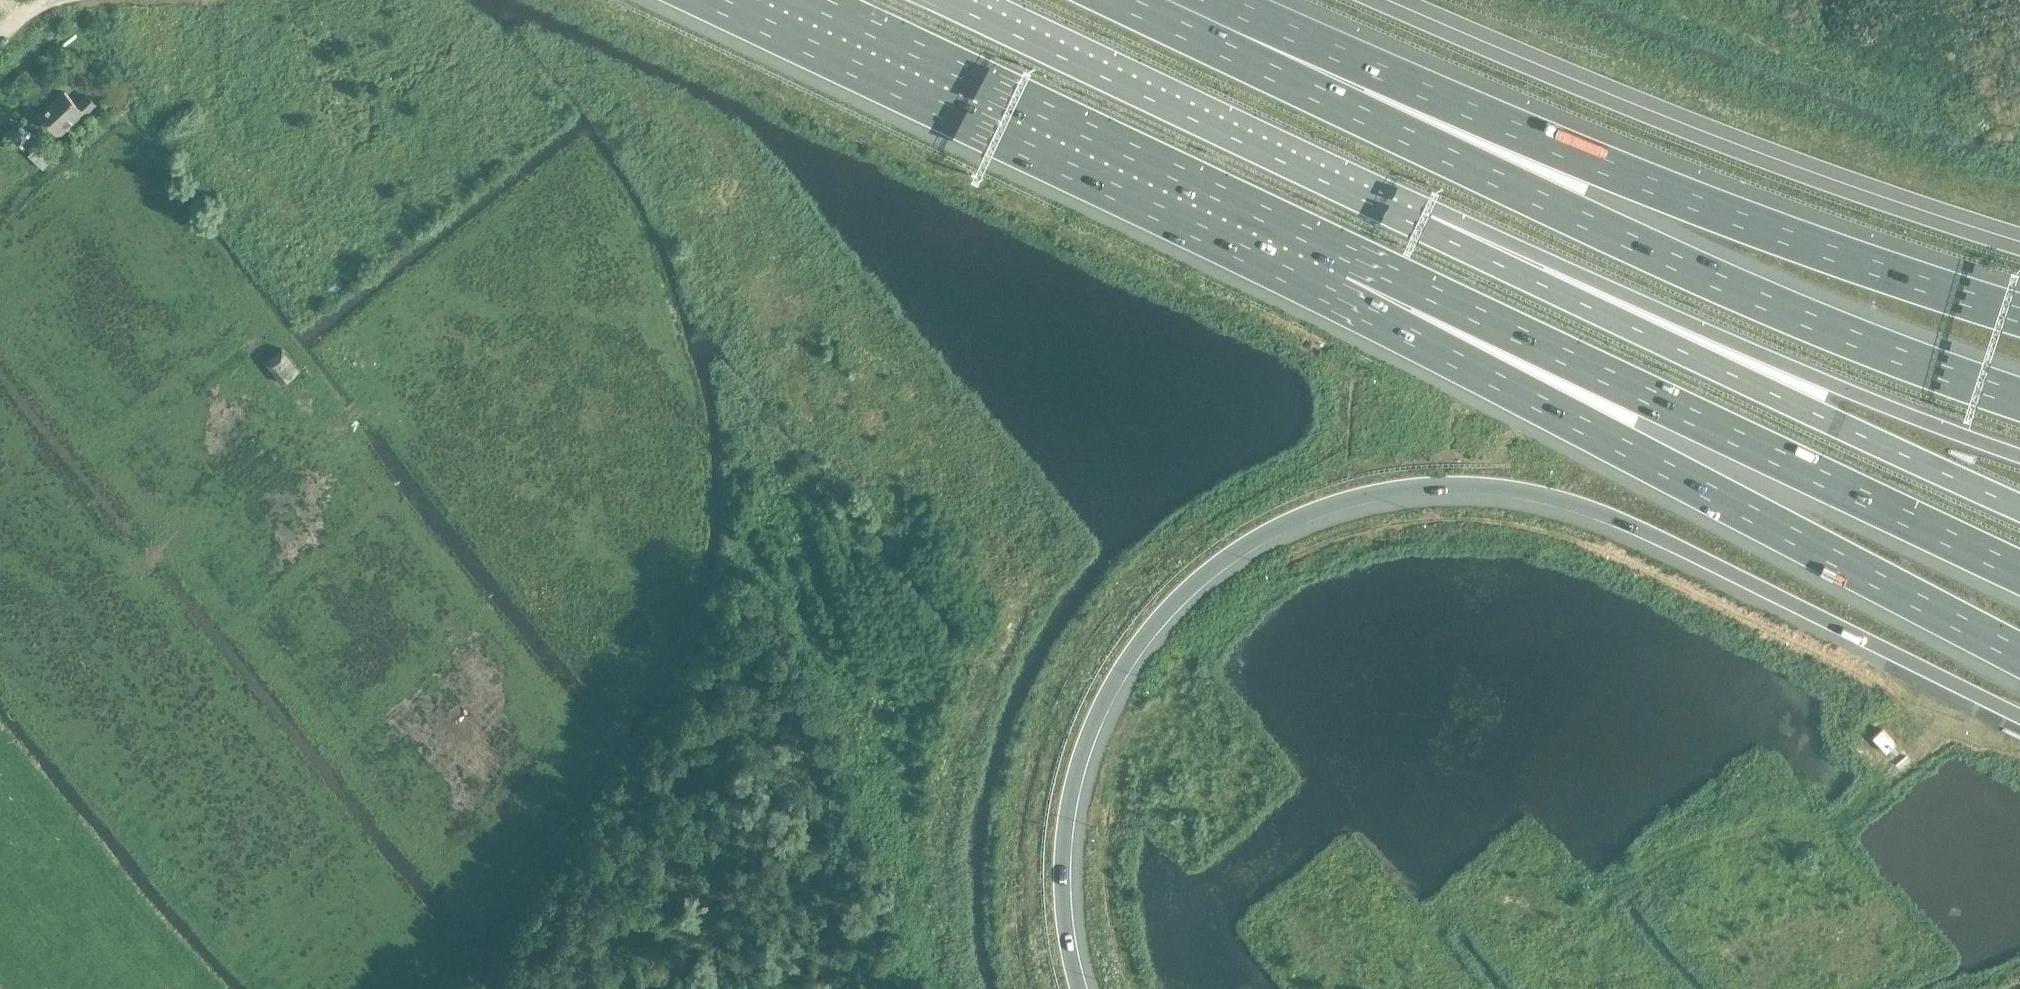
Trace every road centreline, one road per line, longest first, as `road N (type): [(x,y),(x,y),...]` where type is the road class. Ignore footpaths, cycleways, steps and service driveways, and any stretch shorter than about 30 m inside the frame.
road 1 (motorway): [(1079,988),(1062,904),(1065,827),(1088,745),(1130,658),(1216,564),(1275,526),(1344,502),(1434,486),(1571,500),(2019,716)]
road 2 (motorway): [(2019,400),(1595,226),(1138,0)]
road 3 (motorway): [(2019,314),(1807,245),(1202,0)]
road 4 (motorway): [(1343,277),(1623,446),(2019,652)]
road 5 (motorway): [(1343,277),(1647,395),(2019,570)]
road 6 (motorway): [(1378,203),(2019,507)]
road 7 (motorway): [(1378,203),(1481,228),(1907,413),(2019,454)]
road 8 (motorway): [(762,0),(1343,277)]
road 9 (motorway): [(948,0),(1378,203)]

